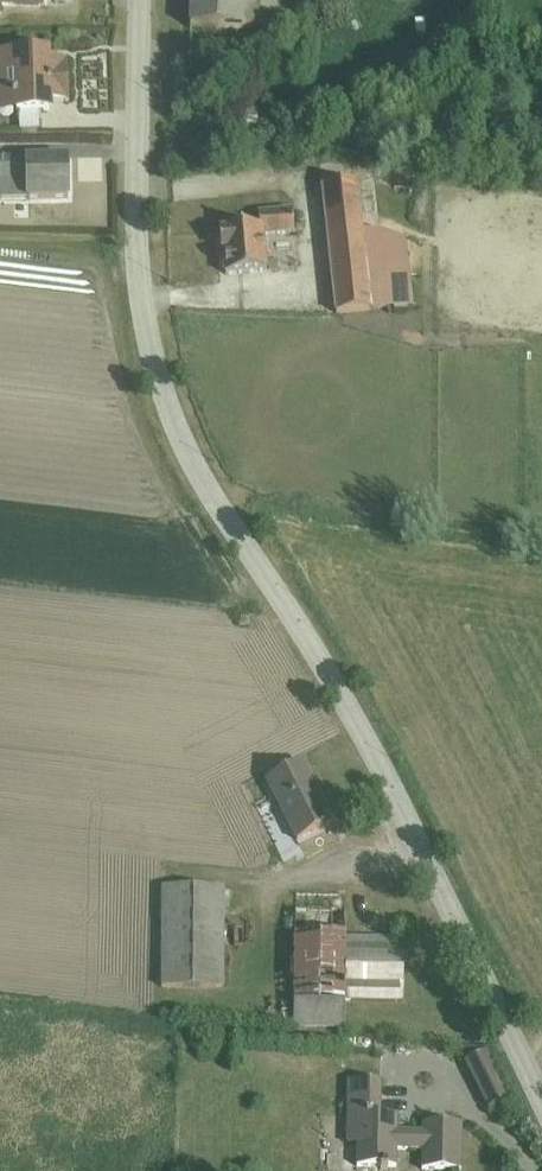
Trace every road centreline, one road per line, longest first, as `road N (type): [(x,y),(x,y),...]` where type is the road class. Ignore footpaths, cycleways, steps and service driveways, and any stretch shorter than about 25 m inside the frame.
road 1 (residential): [(541,1093),(359,729),(189,464),(139,299),(140,0)]

